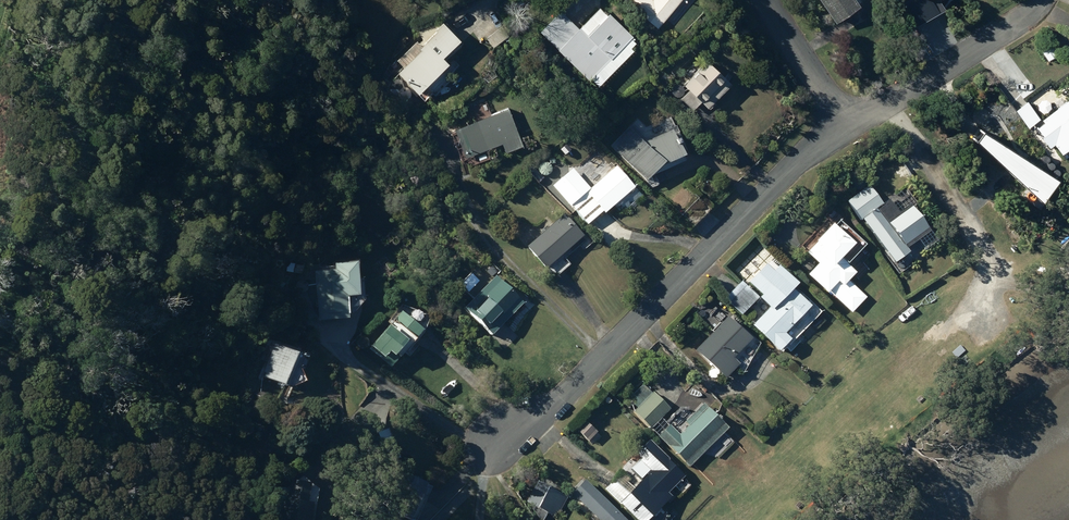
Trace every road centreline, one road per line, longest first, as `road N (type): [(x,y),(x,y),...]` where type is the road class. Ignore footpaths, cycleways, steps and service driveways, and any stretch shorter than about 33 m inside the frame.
road 1 (residential): [(847,129),(799,162),(579,383),(498,442)]
road 2 (residential): [(1039,0),(847,129)]
road 3 (tertiary): [(847,129),(764,0)]

